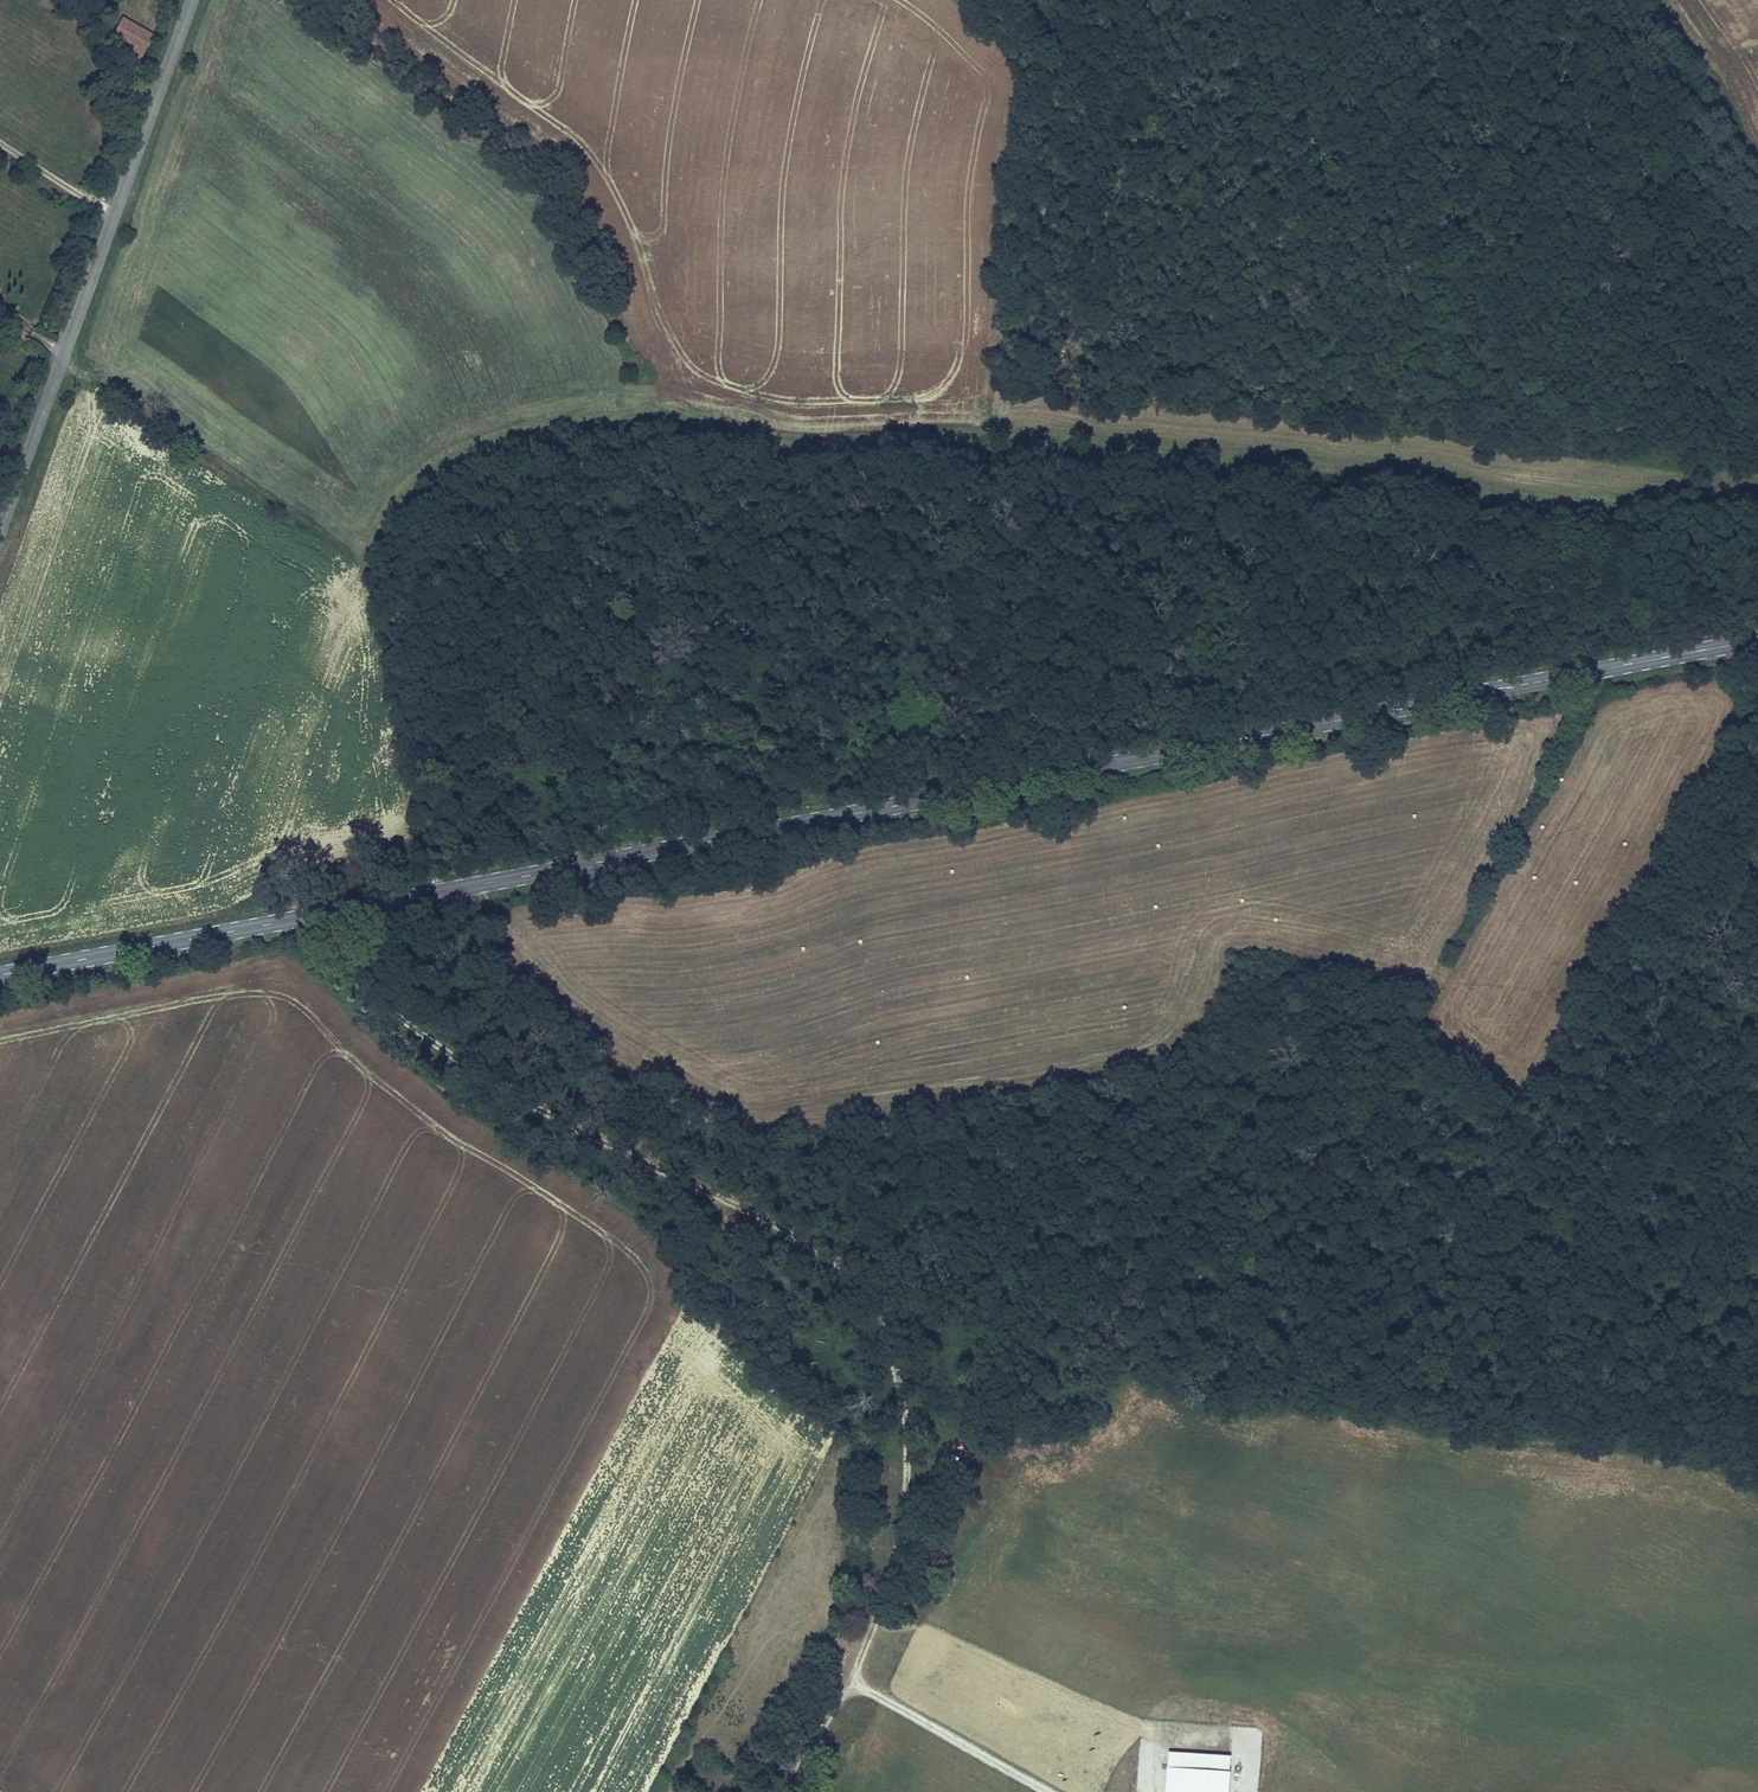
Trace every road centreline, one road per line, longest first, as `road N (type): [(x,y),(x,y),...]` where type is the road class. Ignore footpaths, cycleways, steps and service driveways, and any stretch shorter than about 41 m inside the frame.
road 1 (primary): [(0,976),(1757,641)]
road 2 (tertiary): [(193,0),(0,533)]

